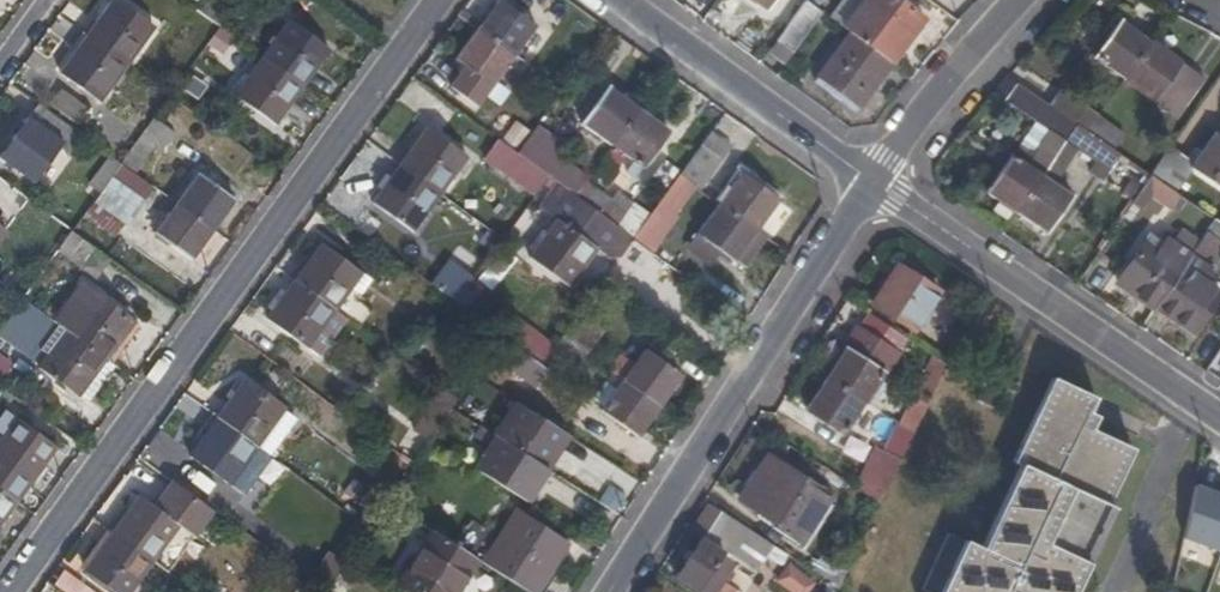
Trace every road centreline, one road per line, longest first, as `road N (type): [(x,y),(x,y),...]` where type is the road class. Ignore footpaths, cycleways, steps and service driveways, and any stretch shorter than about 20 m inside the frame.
road 1 (residential): [(6,591),(439,0)]
road 2 (residential): [(881,182),(613,591)]
road 3 (residential): [(881,182),(1219,413)]
road 4 (residential): [(622,0),(881,182)]
road 5 (residential): [(881,182),(1017,0)]

